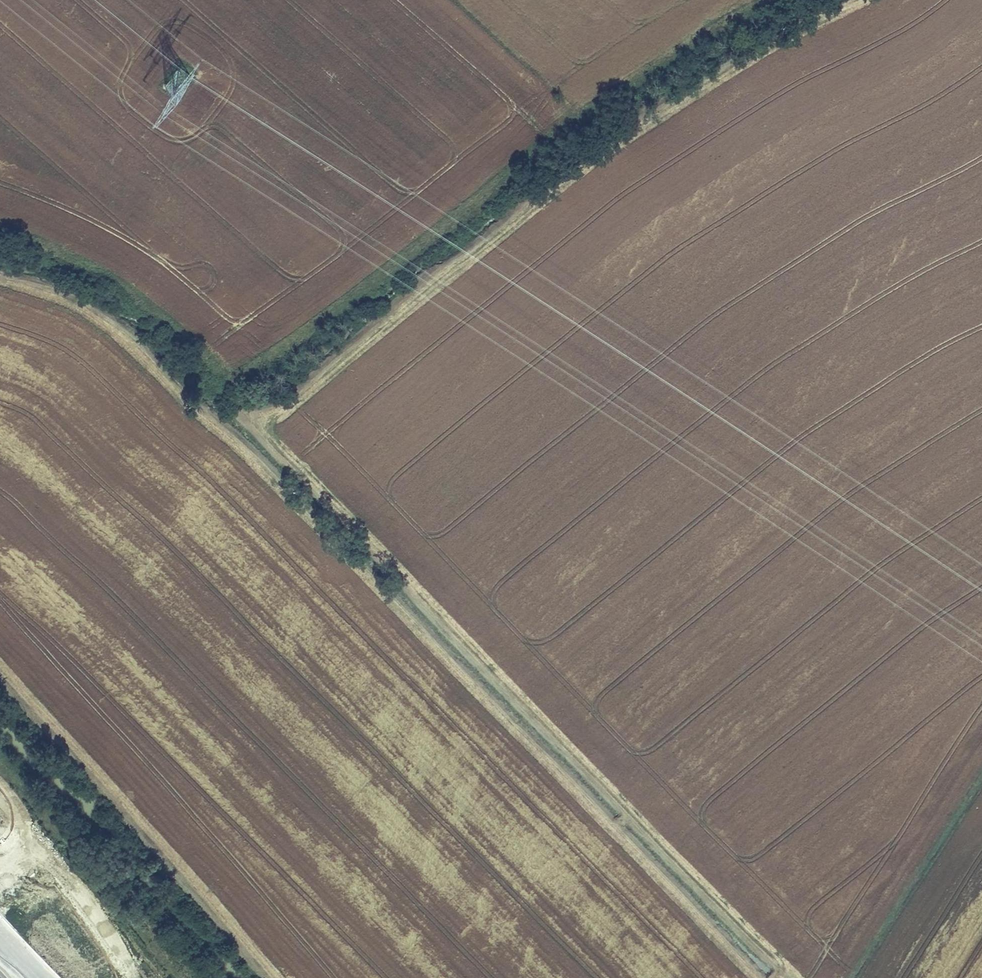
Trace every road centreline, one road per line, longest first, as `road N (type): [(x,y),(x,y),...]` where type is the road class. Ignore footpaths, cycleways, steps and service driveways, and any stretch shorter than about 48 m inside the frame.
road 1 (track): [(0,770),(184,977)]

